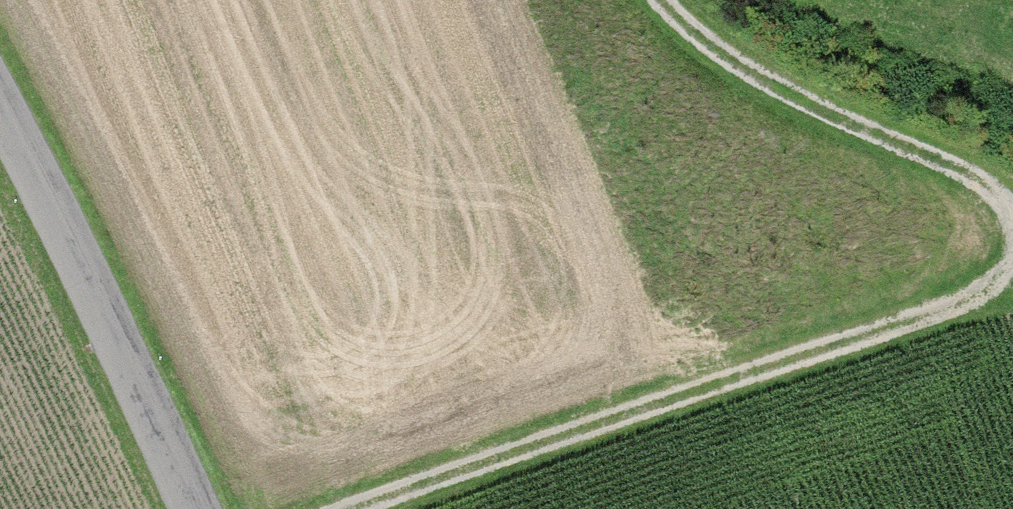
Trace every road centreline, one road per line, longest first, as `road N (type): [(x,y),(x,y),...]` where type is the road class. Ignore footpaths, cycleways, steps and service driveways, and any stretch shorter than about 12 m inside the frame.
road 1 (track): [(355,508),(993,291),(1012,263)]
road 2 (tertiary): [(0,104),(198,508)]
road 3 (track): [(1012,231),(989,185),(822,105),(693,29),(670,0)]

